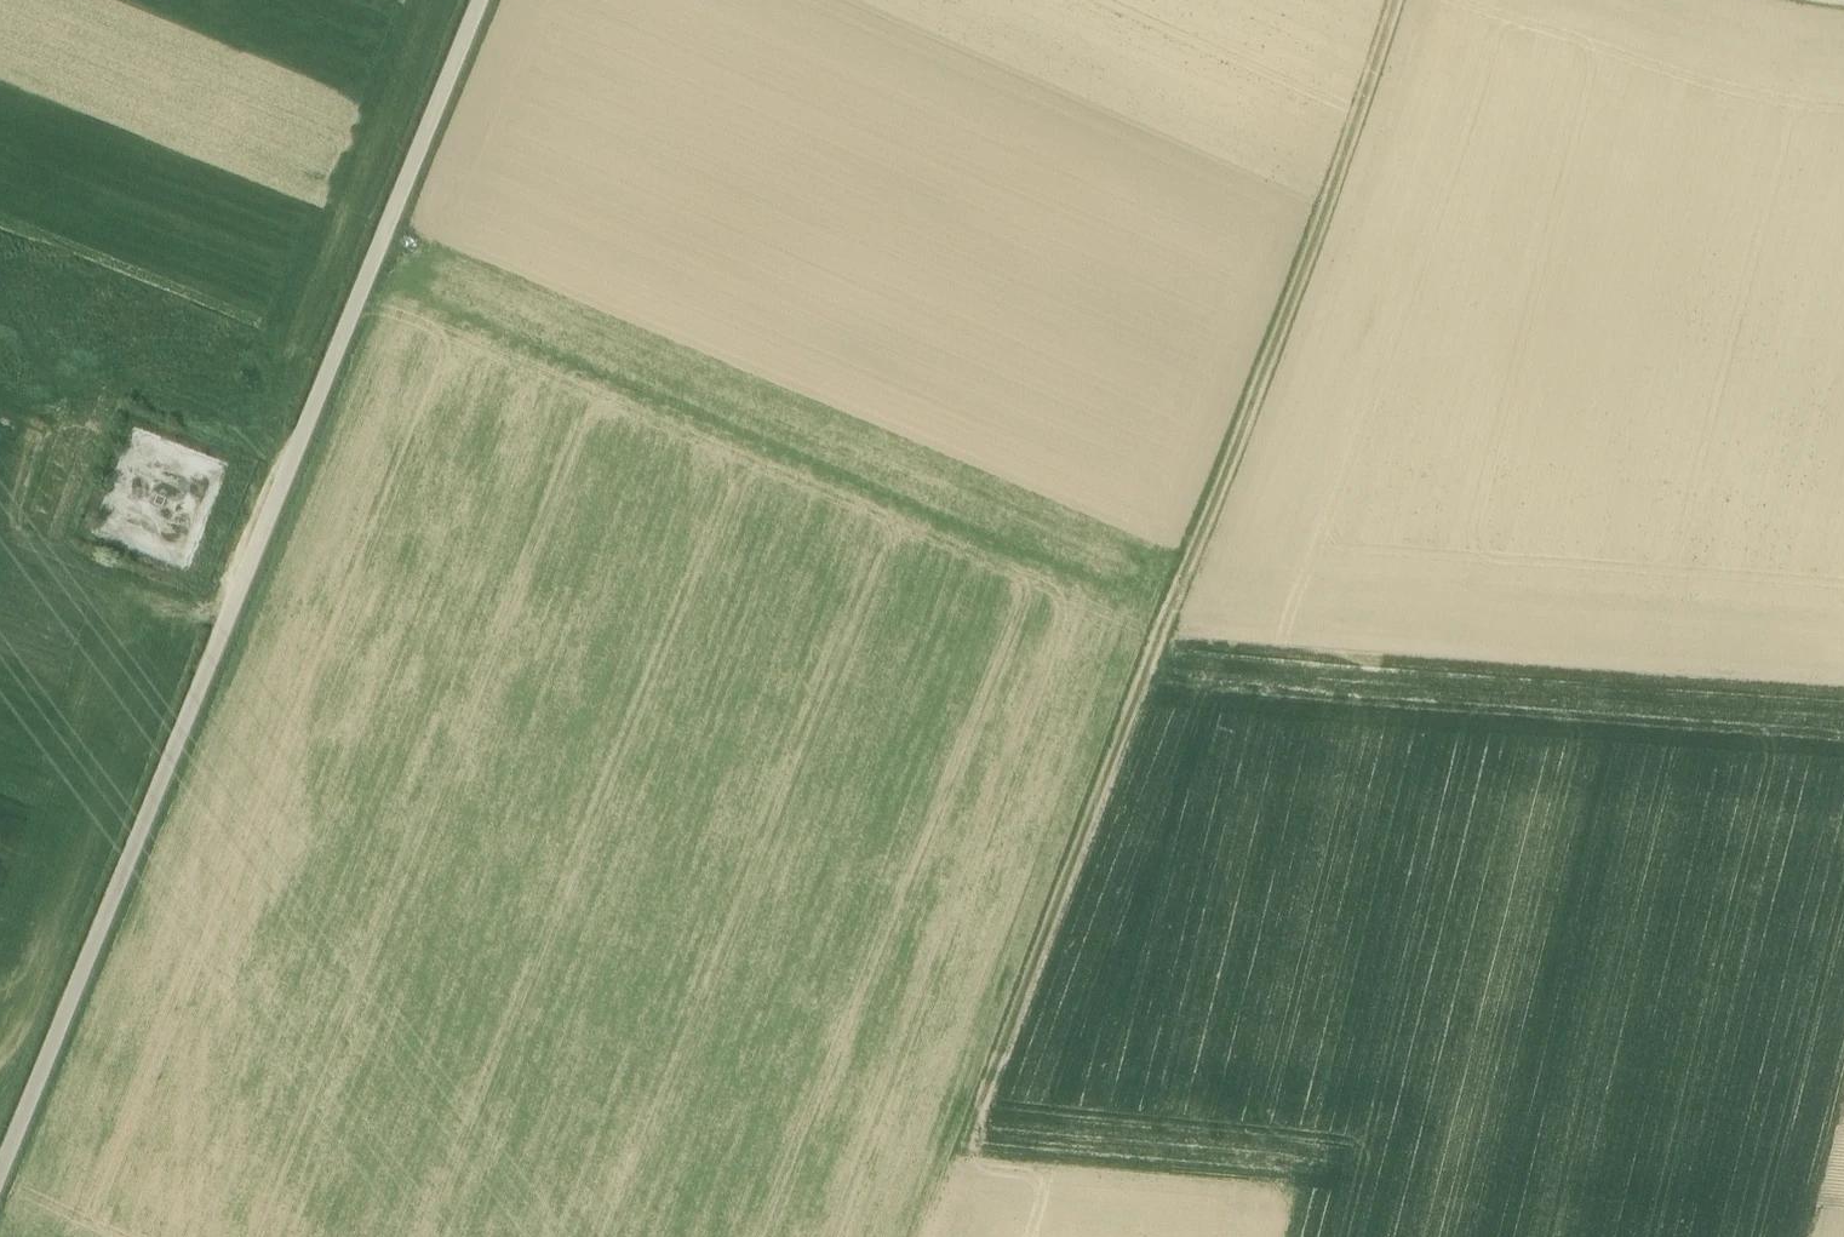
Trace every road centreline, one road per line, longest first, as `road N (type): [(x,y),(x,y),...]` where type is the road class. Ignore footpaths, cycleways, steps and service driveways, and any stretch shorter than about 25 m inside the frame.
road 1 (unclassified): [(0,1162),(481,0)]

